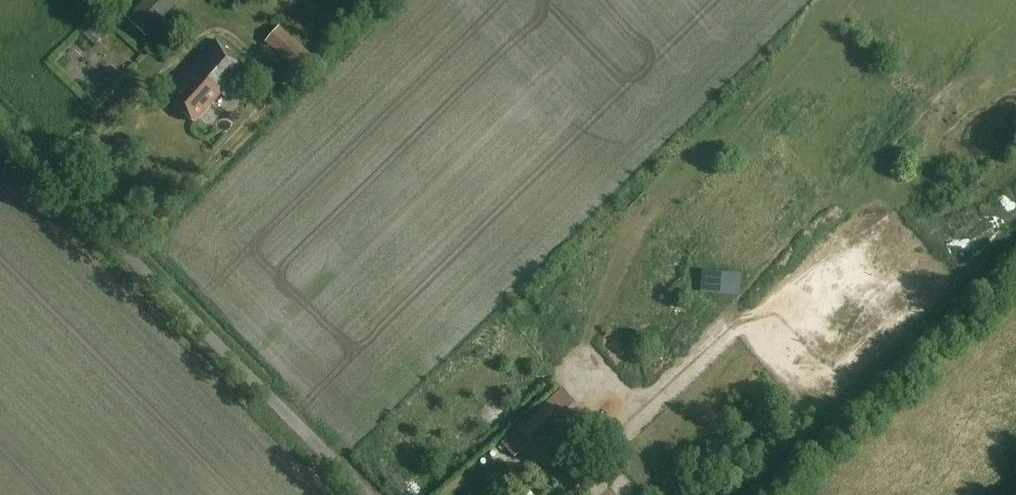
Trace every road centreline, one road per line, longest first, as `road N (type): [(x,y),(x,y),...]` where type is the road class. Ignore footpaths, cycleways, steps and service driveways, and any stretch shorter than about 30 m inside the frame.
road 1 (unclassified): [(368,494),(0,124)]

